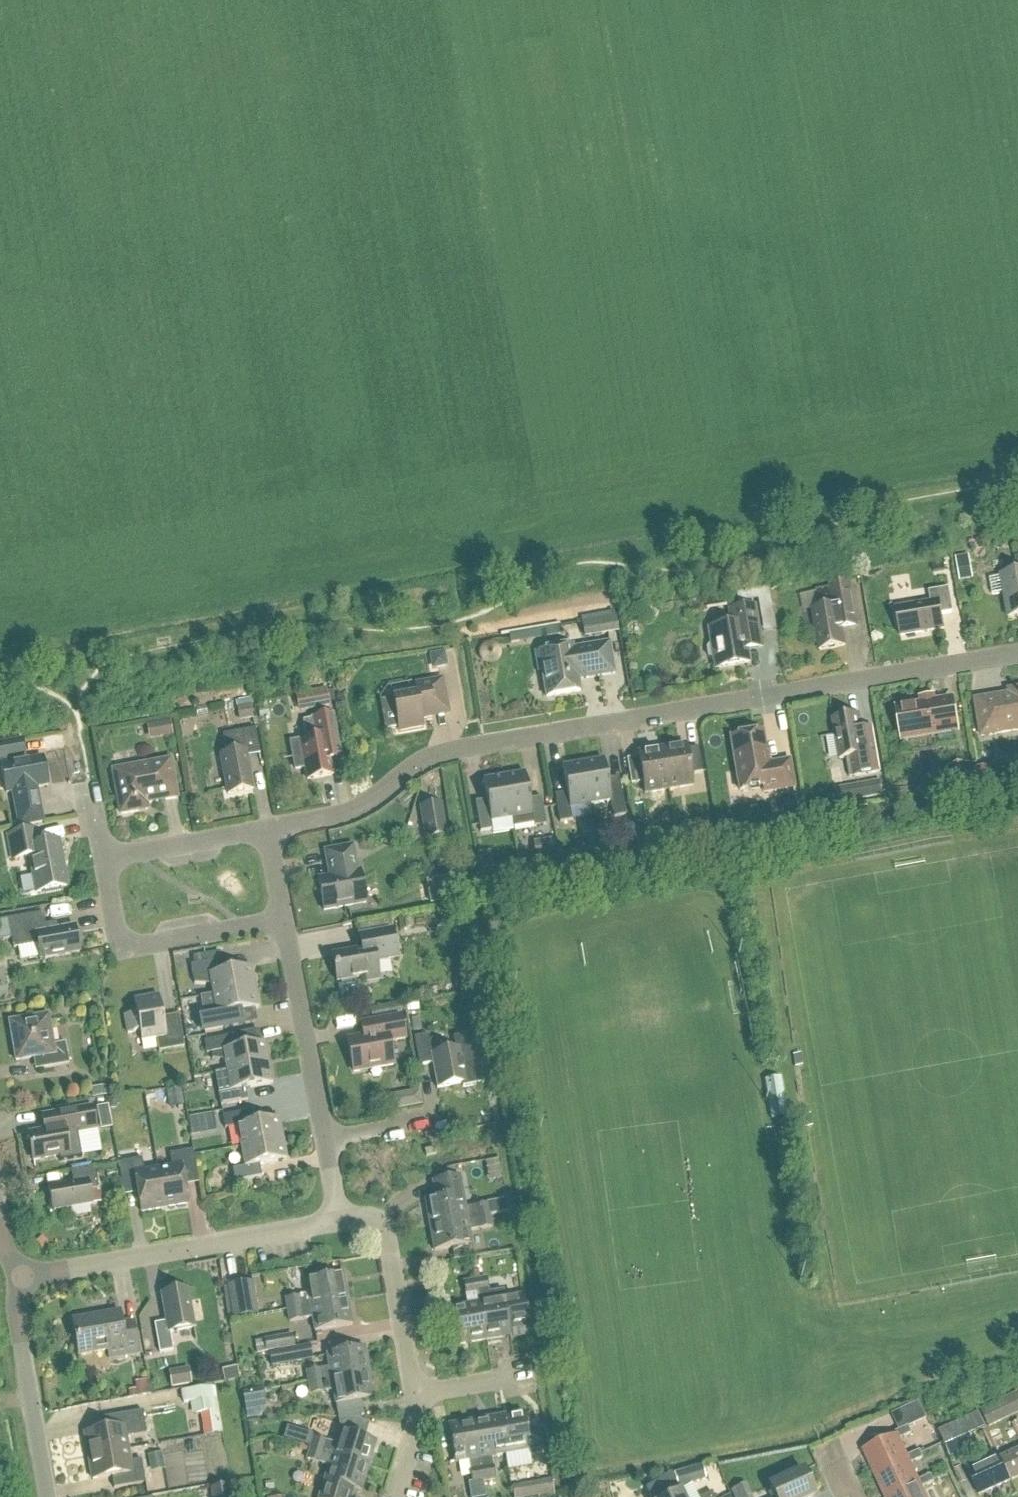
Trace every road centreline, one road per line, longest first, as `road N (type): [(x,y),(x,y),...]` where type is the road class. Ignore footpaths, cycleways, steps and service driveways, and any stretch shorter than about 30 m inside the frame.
road 1 (residential): [(267,831),(351,813),(447,752),(1017,656)]
road 2 (residential): [(20,1279),(339,1222)]
road 3 (residential): [(283,922),(120,952),(103,860)]
road 4 (residential): [(324,1142),(283,922)]
road 5 (unclassified): [(47,1496),(16,1316),(20,1279)]
road 6 (residential): [(339,1222),(369,1220),(385,1237),(414,1395)]
road 7 (residential): [(103,860),(267,831)]
road 8 (residential): [(414,1395),(532,1375)]

